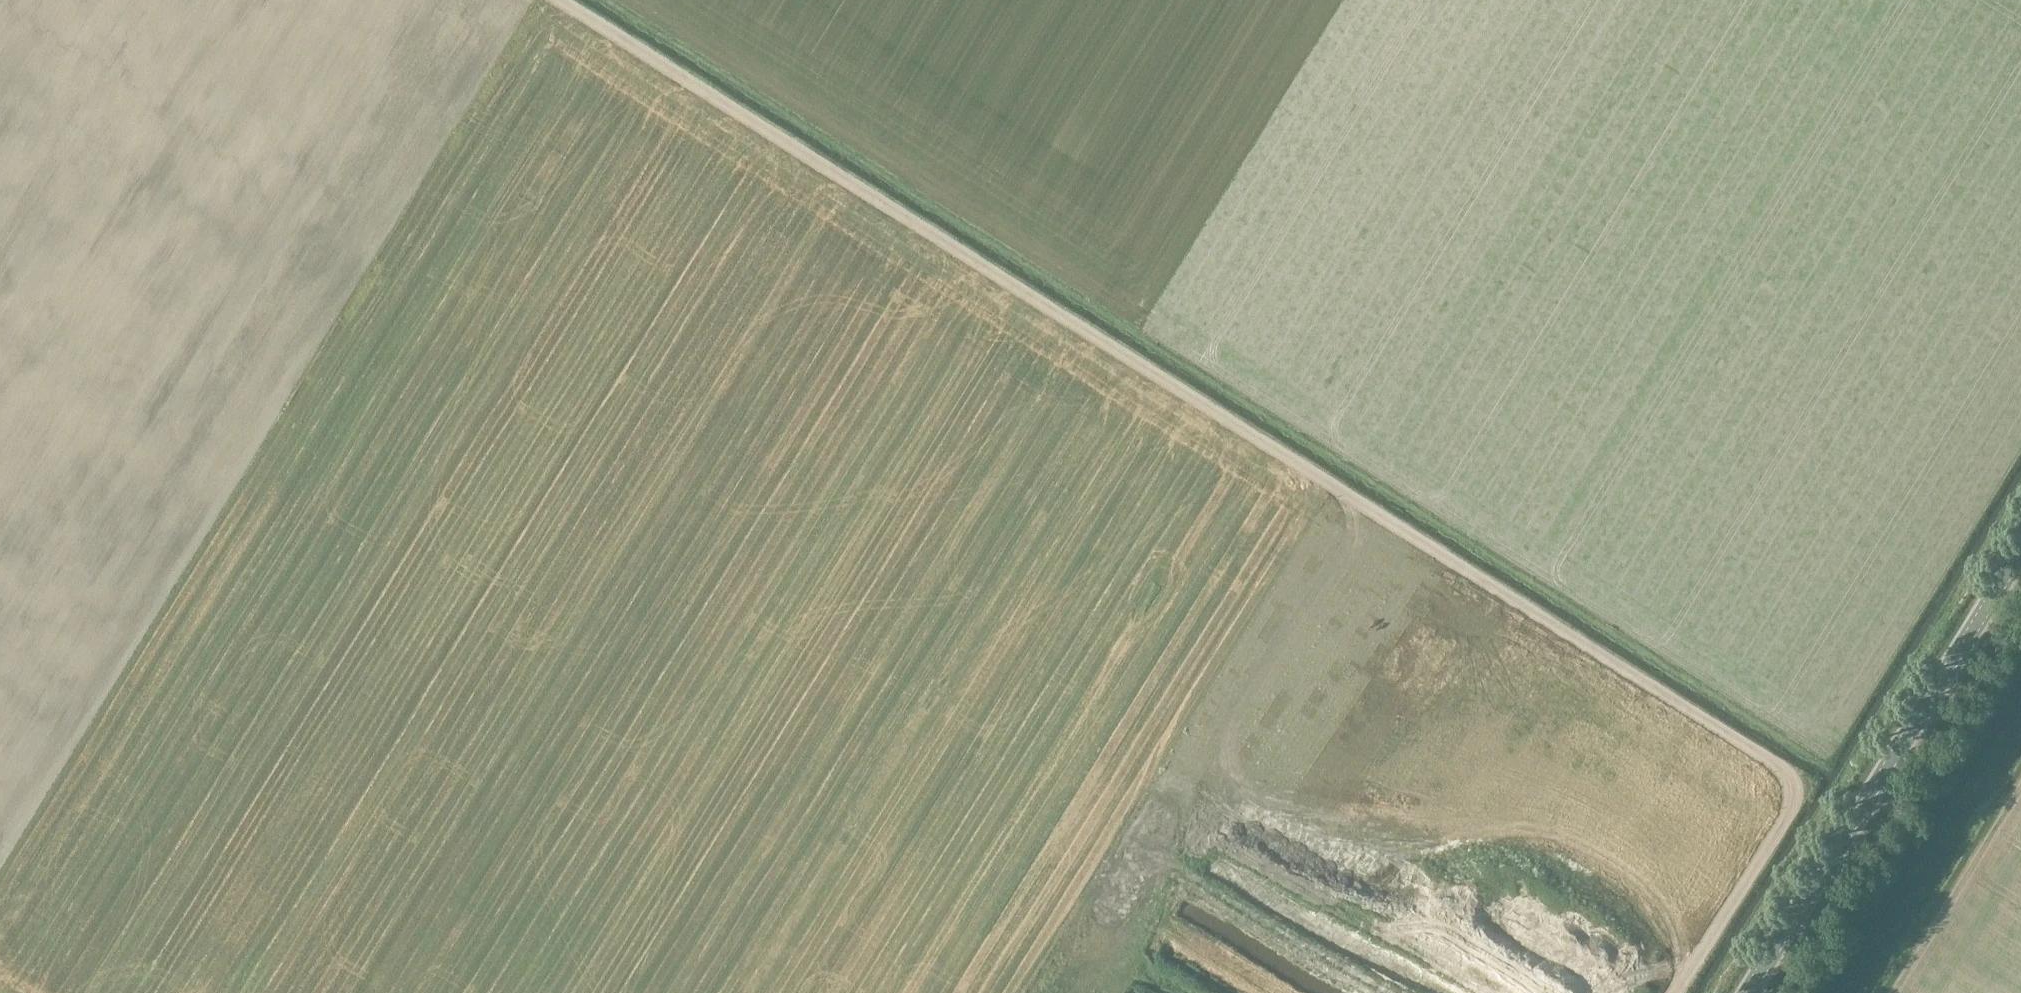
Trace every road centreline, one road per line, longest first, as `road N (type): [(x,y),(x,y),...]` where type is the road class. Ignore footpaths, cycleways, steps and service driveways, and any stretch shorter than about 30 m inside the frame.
road 1 (unclassified): [(1745,992),(2020,547)]

